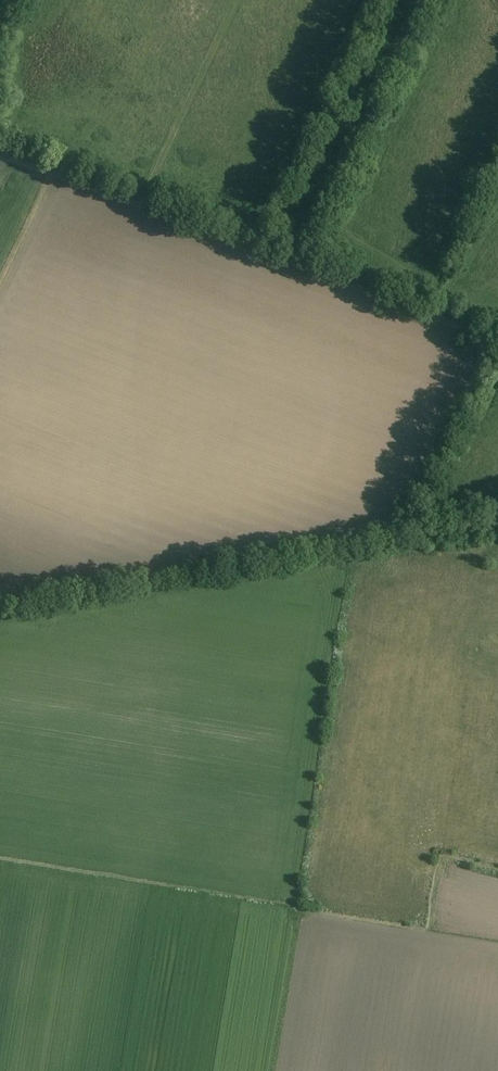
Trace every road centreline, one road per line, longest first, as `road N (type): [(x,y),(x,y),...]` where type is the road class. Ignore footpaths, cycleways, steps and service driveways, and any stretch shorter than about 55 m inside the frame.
road 1 (track): [(56,172),(462,333),(478,347),(478,370),(404,531)]
road 2 (track): [(0,602),(404,531)]

